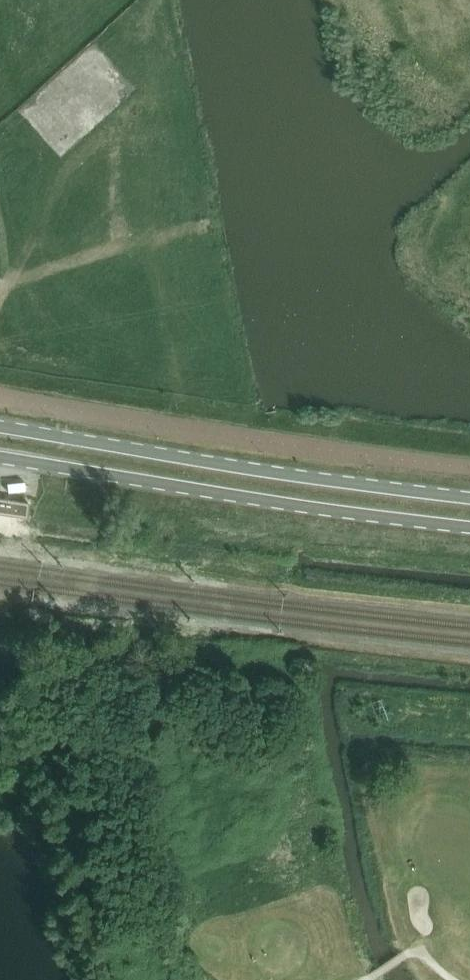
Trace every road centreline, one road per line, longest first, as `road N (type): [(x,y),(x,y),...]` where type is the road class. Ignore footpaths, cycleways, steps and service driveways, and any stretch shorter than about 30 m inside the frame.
road 1 (secondary): [(469,496),(0,427)]
road 2 (secondary): [(0,457),(469,525)]

